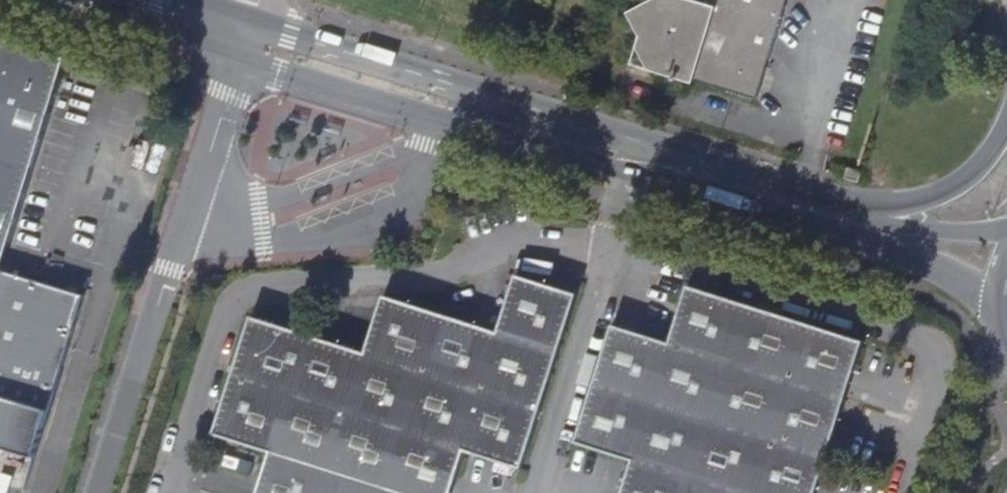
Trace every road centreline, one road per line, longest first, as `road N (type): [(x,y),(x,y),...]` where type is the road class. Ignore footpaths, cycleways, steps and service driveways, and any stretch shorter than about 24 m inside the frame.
road 1 (tertiary): [(813,206),(243,39)]
road 2 (unclassified): [(94,492),(243,39)]
road 3 (tertiary): [(1006,127),(970,179),(933,197),(813,206)]
road 4 (tertiary): [(813,206),(1006,300)]
road 5 (tertiary): [(1006,234),(920,231),(813,206)]

